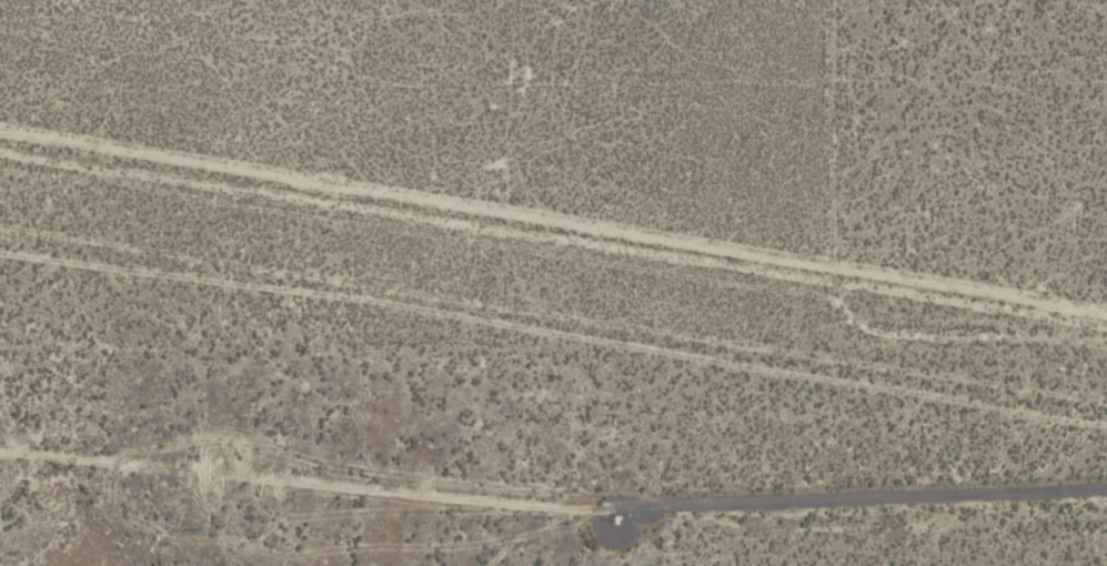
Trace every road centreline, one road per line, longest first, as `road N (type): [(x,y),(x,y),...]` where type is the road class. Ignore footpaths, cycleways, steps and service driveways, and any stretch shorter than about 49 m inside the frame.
road 1 (residential): [(1106,315),(0,131)]

